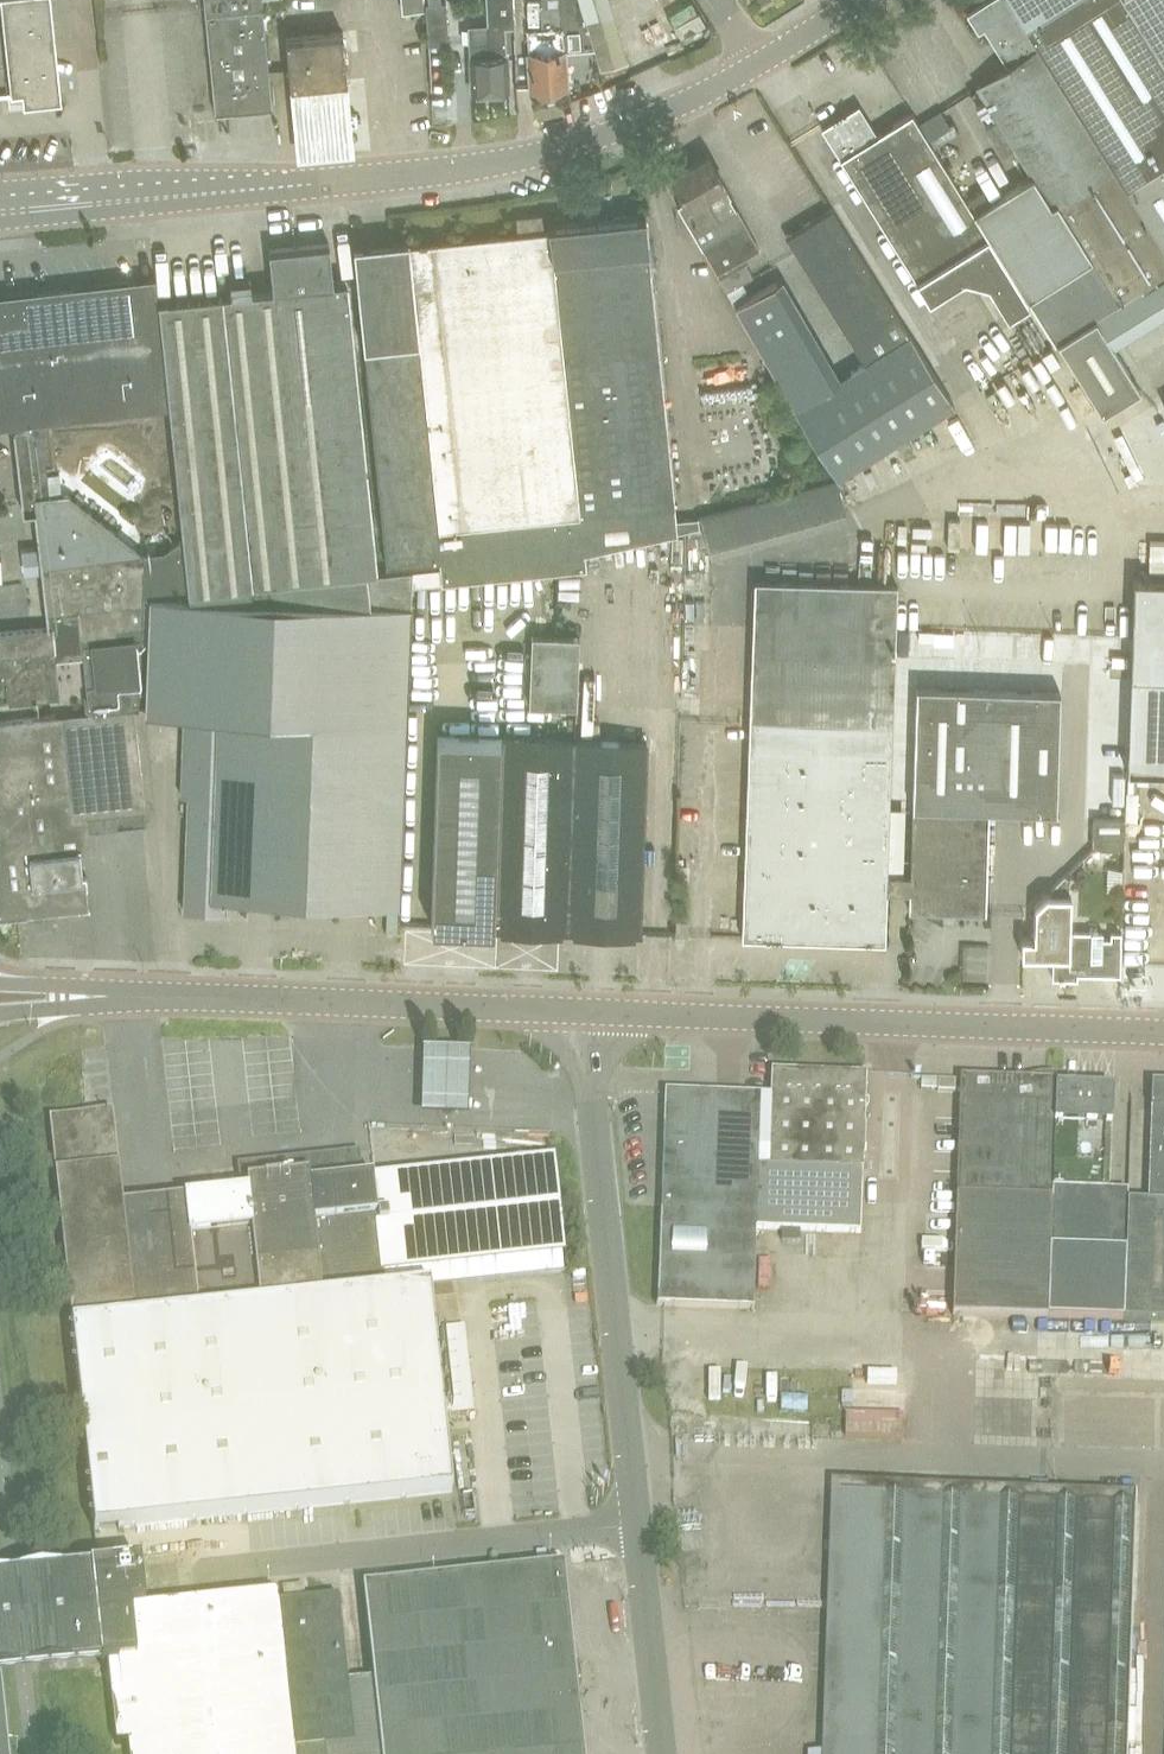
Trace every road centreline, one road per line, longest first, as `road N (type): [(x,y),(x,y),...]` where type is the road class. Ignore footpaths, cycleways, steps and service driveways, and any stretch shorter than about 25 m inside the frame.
road 1 (tertiary): [(0,214),(502,159),(640,124),(757,62)]
road 2 (unclassified): [(662,1753),(586,1012)]
road 3 (unclassified): [(1163,1031),(586,1012)]
road 4 (unclassified): [(123,996),(586,1012)]
road 5 (unclassified): [(0,1012),(123,996)]
road 6 (unclassified): [(123,996),(0,983)]

